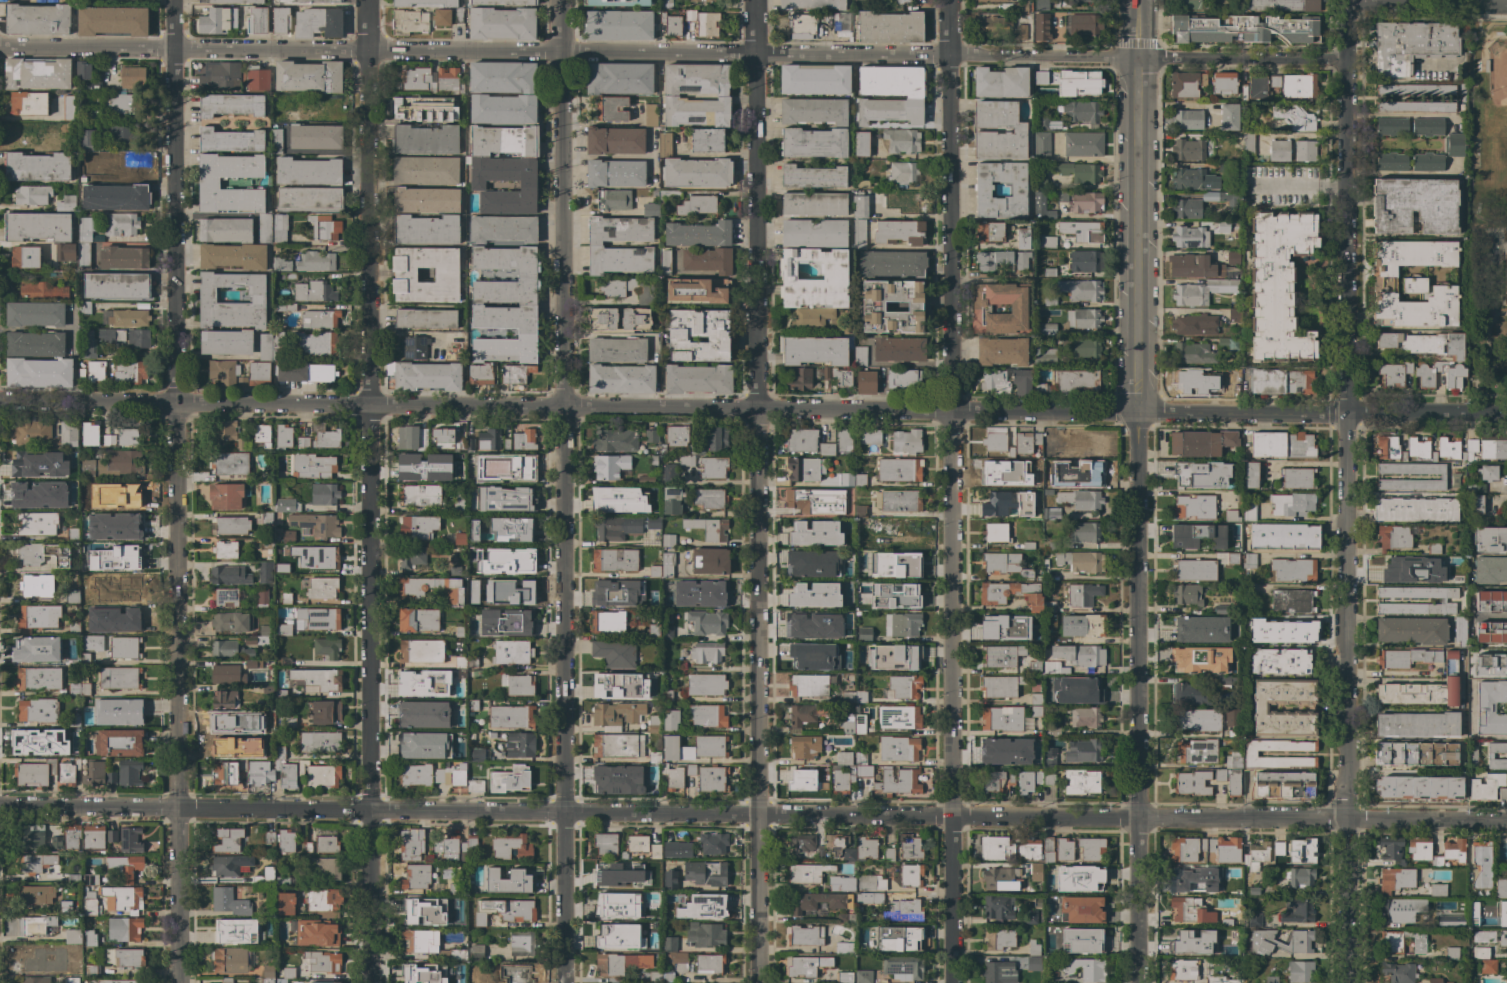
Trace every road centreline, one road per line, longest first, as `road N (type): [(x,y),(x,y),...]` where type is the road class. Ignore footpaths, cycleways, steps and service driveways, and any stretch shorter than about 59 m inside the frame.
road 1 (residential): [(1506,415),(0,400)]
road 2 (residential): [(1506,822),(516,813)]
road 3 (residential): [(562,982),(566,408),(558,0)]
road 4 (residential): [(1349,982),(1346,0)]
road 5 (residential): [(757,982),(755,0)]
road 6 (residential): [(1137,982),(1137,0)]
road 7 (residential): [(1344,60),(364,51)]
road 8 (residential): [(947,814),(948,0)]
road 9 (residential): [(367,808),(364,0)]
road 10 (residential): [(177,982),(176,404)]
road 11 (residential): [(176,404),(174,51)]
road 12 (residential): [(271,807),(0,806)]
road 13 (residential): [(364,51),(174,51)]
road 14 (residential): [(174,51),(0,48)]
road 15 (residential): [(368,982),(367,808)]
road 16 (residential): [(949,982),(947,814)]
road 17 (residential): [(1346,2),(1506,3)]
road 18 (residential): [(516,813),(367,808)]

